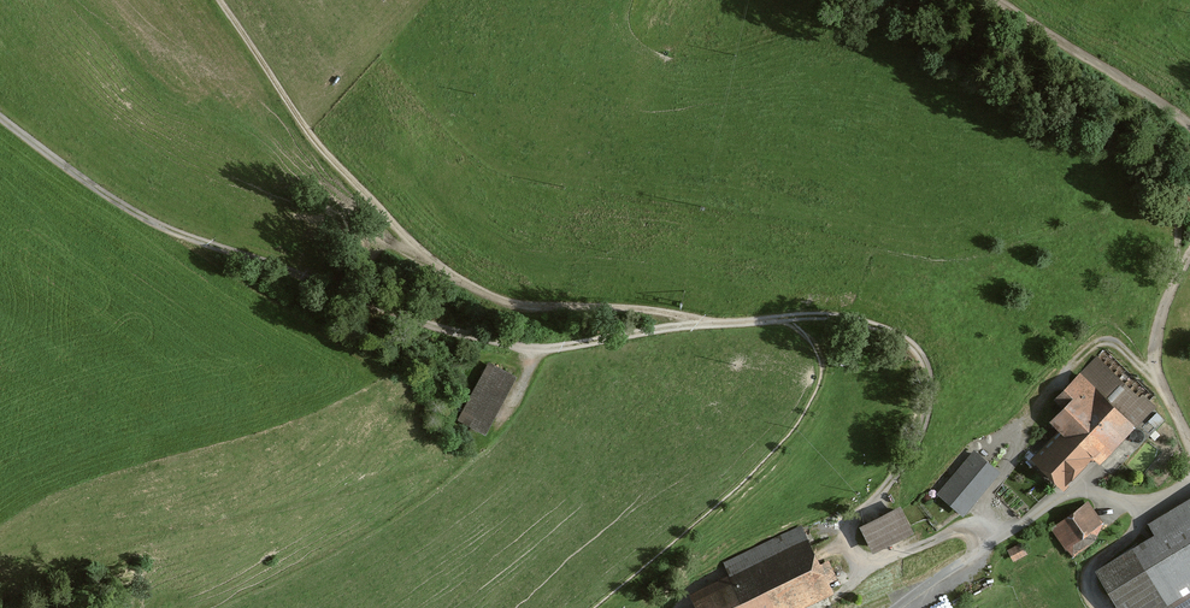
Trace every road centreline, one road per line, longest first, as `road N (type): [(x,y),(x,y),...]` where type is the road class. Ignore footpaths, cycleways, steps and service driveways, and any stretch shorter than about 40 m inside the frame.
road 1 (track): [(1000,537),(964,527),(882,559),(868,560),(852,543),(853,524),(904,463),(924,420),(928,372),(902,338),(818,318),(696,327),(559,350),(520,350),(435,331),(129,214),(0,119)]
road 2 (track): [(218,0),(324,154),(421,255),(462,283),(505,305),(618,309),(696,327)]
road 3 (track): [(1189,127),(983,0)]
road 4 (track): [(1189,436),(1158,369),(1158,335),(1189,268)]

